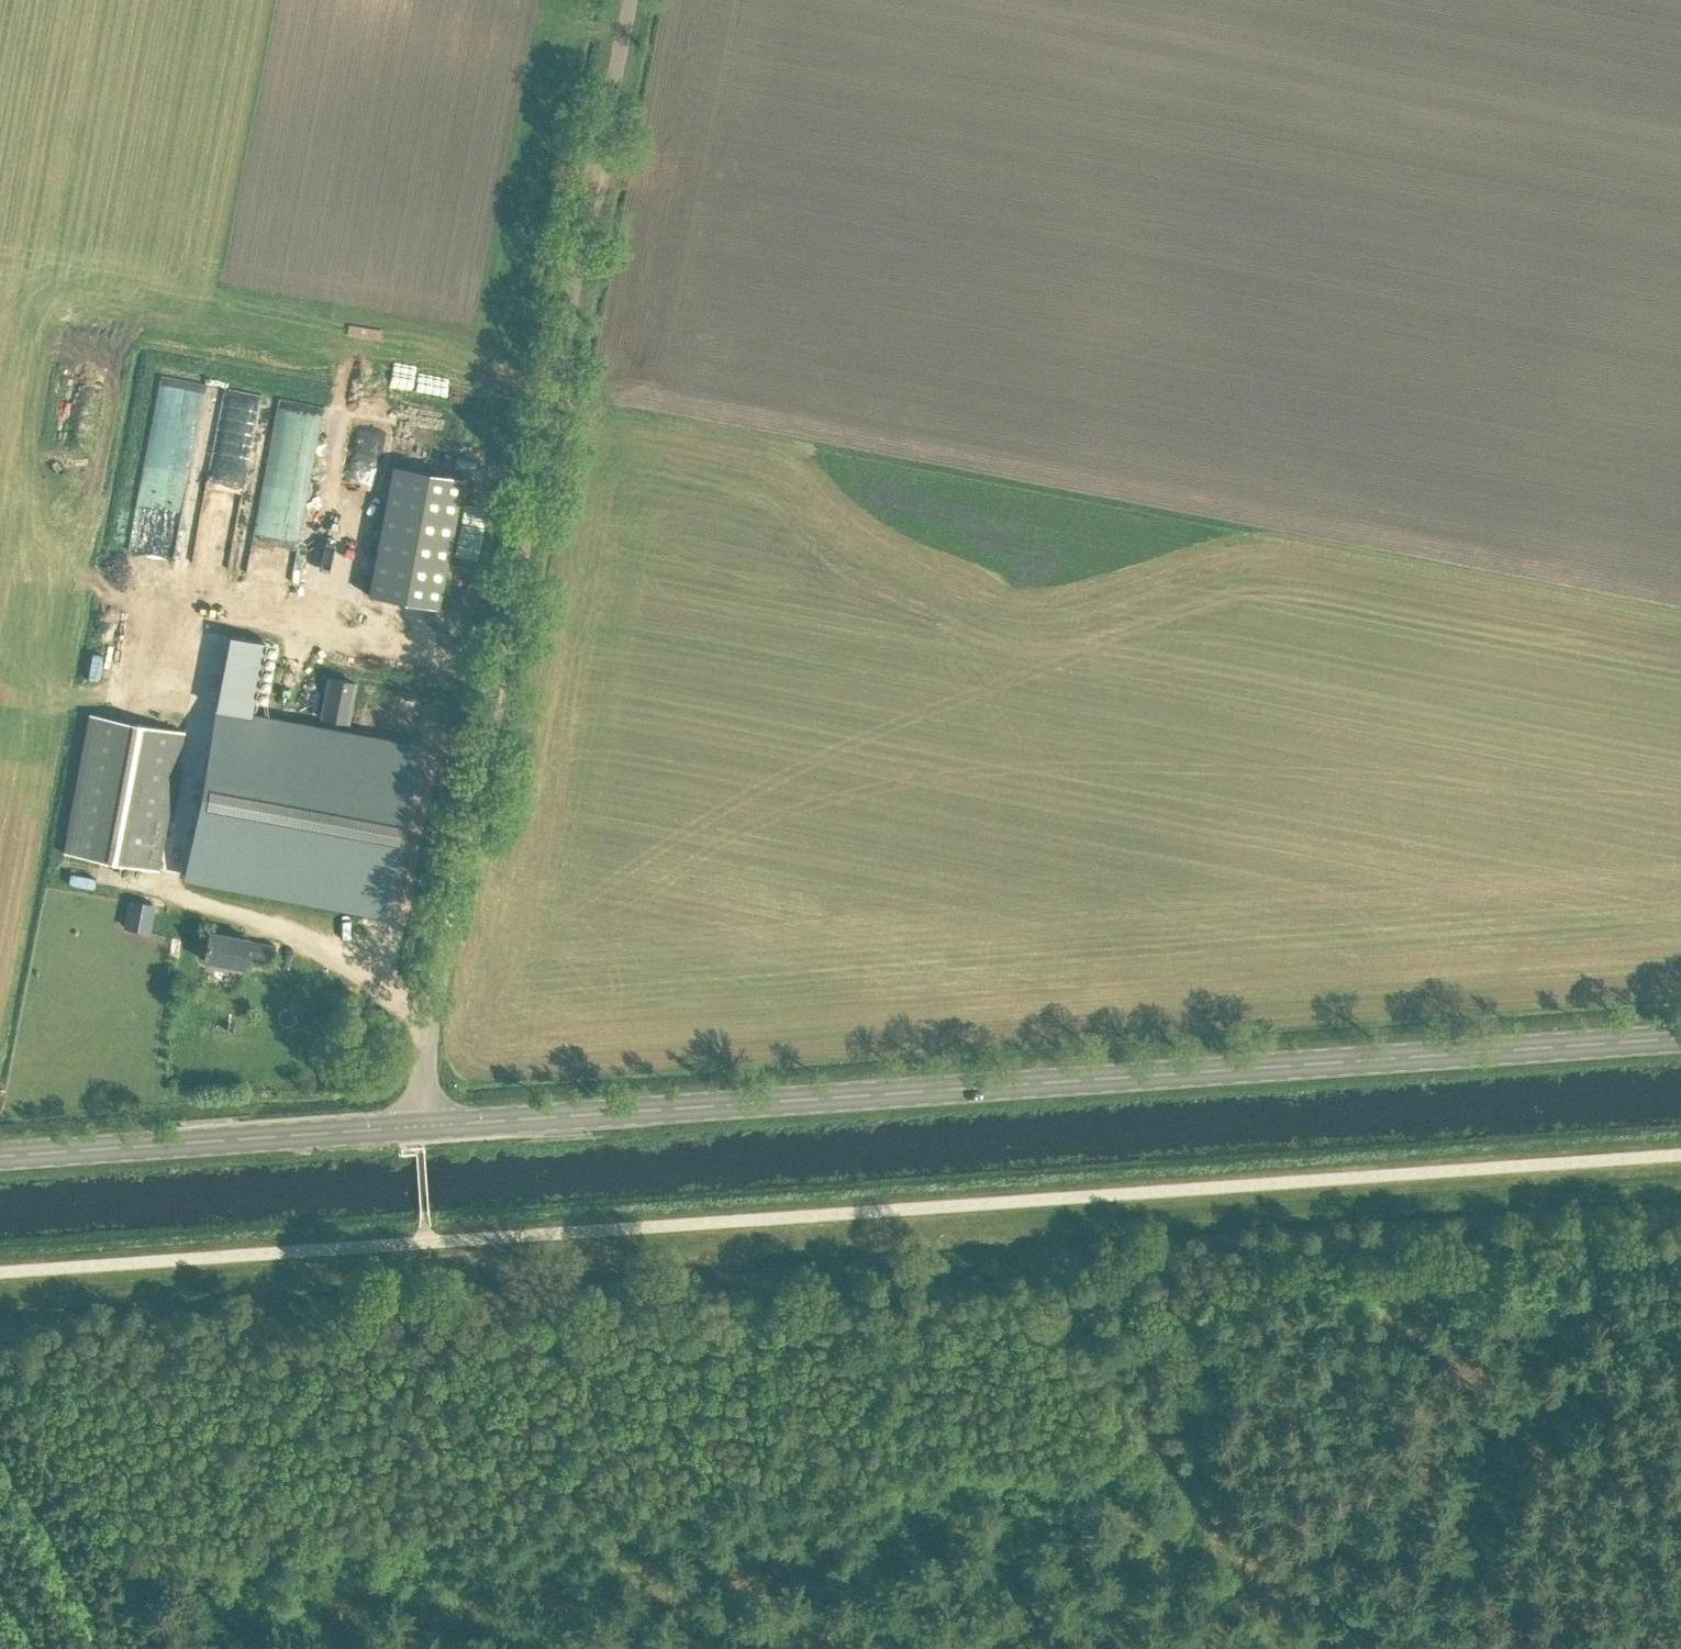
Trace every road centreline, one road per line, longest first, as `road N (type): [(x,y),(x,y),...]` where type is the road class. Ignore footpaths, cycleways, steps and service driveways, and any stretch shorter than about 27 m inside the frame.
road 1 (primary): [(421,1126),(1680,1038)]
road 2 (unclassified): [(421,1126),(428,1018),(628,0)]
road 3 (primary): [(0,1156),(421,1126)]

